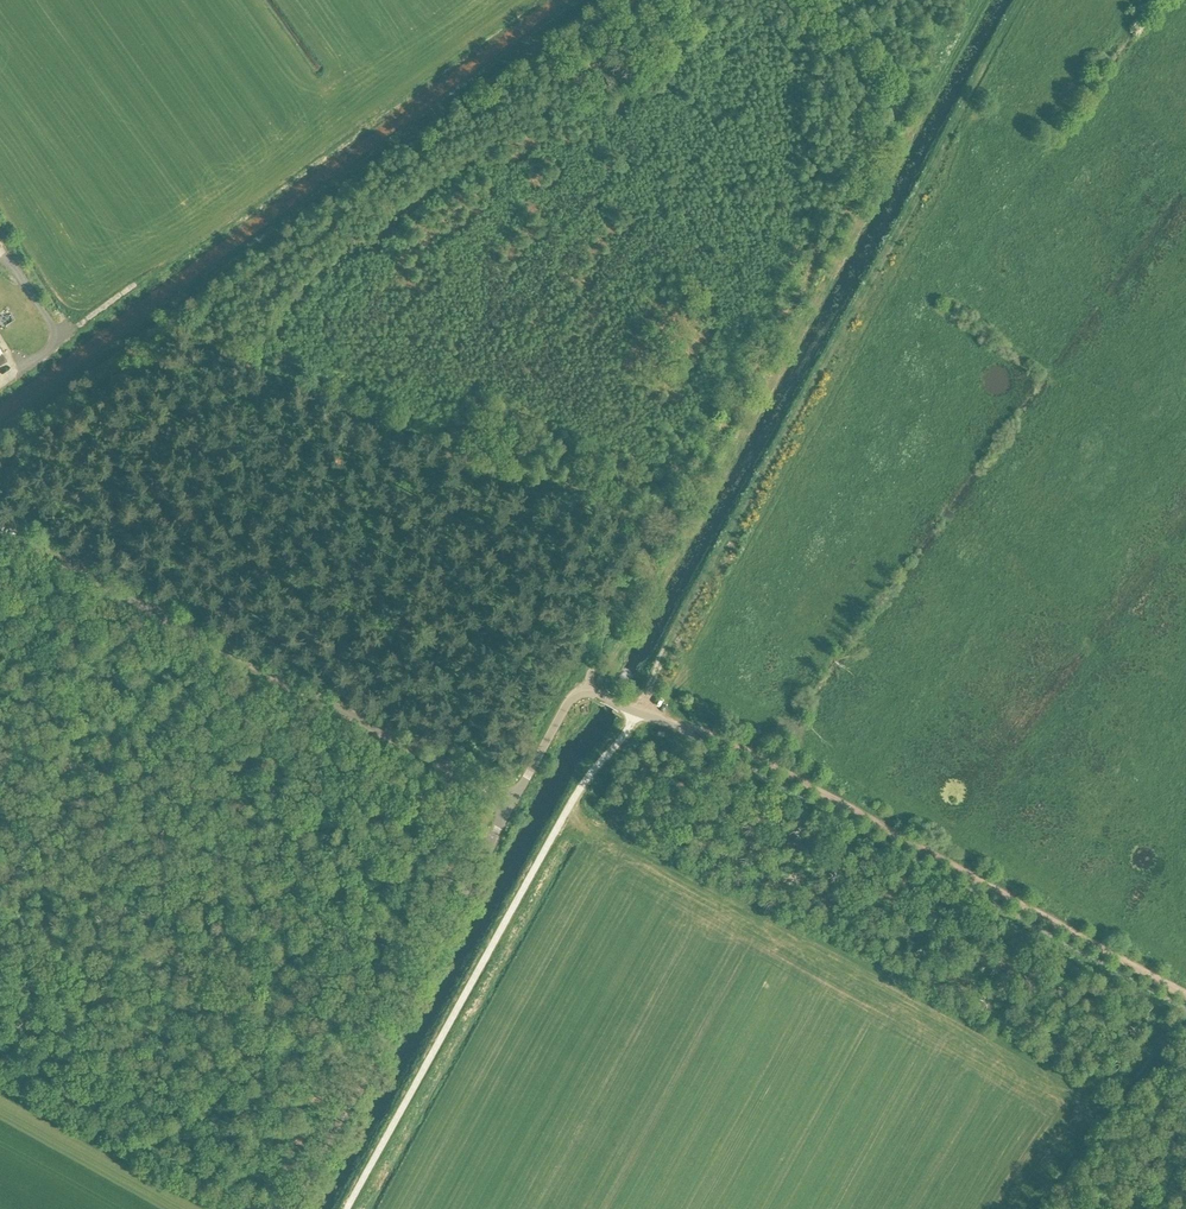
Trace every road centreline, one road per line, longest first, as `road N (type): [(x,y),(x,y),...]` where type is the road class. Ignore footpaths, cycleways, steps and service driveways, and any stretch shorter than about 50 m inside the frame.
road 1 (track): [(638,712),(1023,0)]
road 2 (track): [(979,0),(597,694)]
road 3 (track): [(0,433),(584,0)]
road 4 (unclassified): [(512,801),(0,528)]
road 5 (track): [(685,731),(722,739),(1185,996)]
road 6 (unclassified): [(288,1208),(512,801)]
road 7 (unclassified): [(512,801),(582,692),(685,731)]

